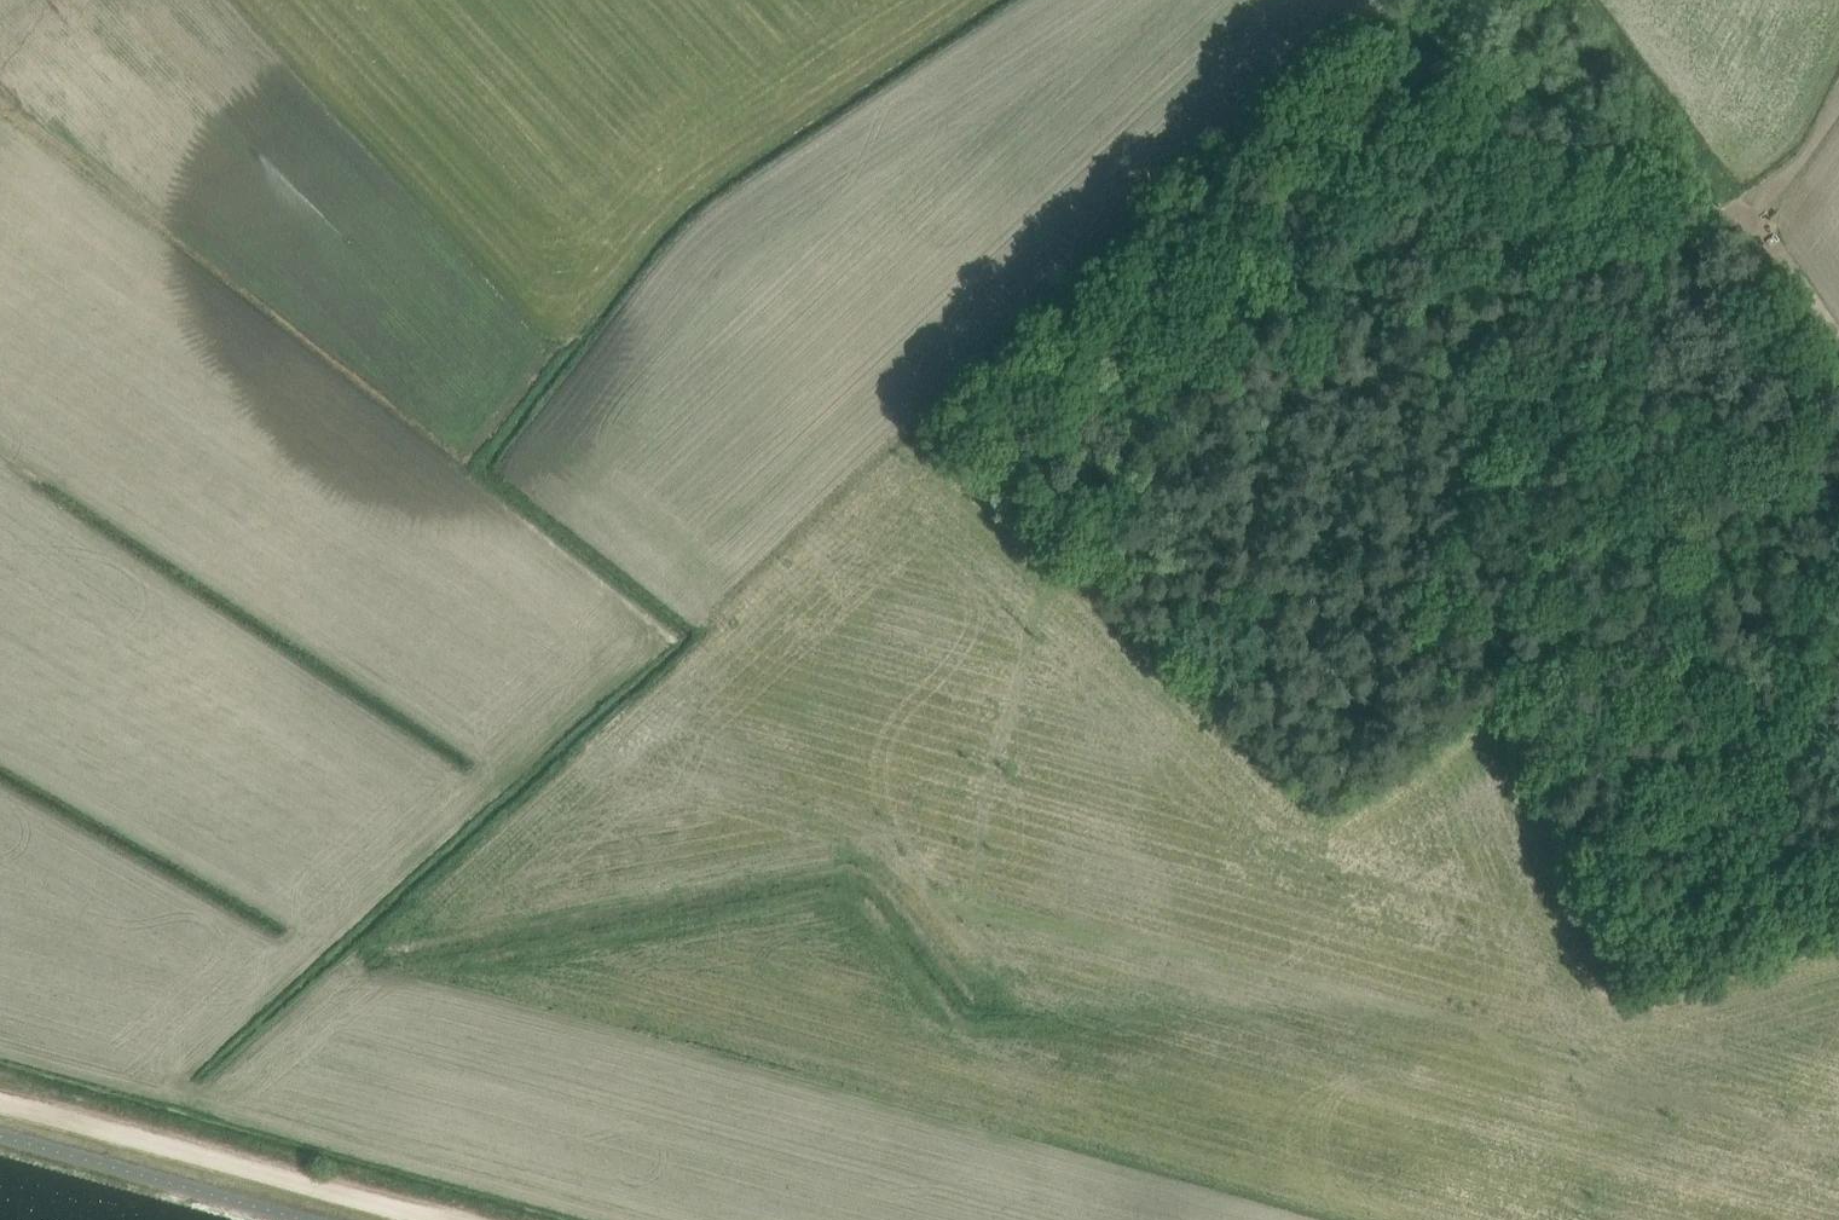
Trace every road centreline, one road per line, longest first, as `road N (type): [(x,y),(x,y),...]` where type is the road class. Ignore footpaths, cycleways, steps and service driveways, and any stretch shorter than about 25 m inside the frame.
road 1 (track): [(442,1219),(0,1101)]

